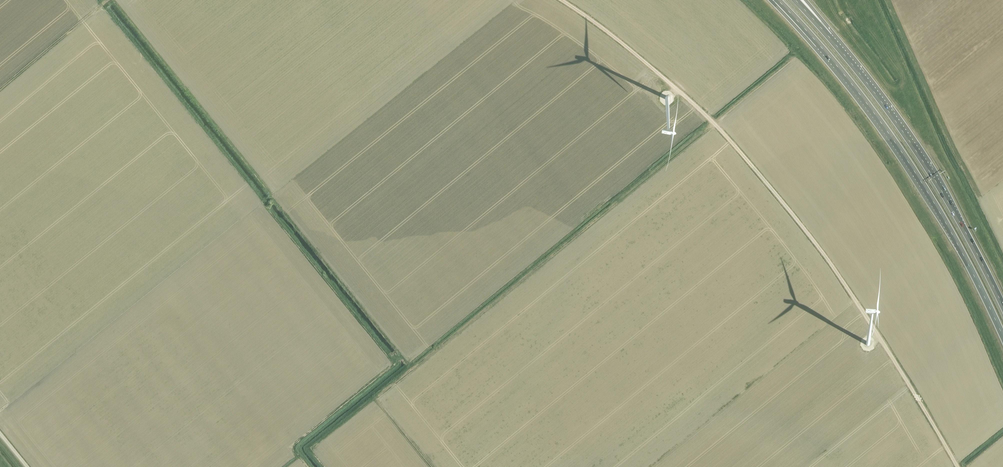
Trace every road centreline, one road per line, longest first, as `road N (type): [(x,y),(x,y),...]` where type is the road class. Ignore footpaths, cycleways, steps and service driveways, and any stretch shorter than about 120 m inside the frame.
road 1 (track): [(958,466),(788,208),(682,93),(561,0)]
road 2 (trunk): [(777,0),(900,151),(1002,337)]
road 3 (trunk): [(1002,306),(924,162),(829,36)]

